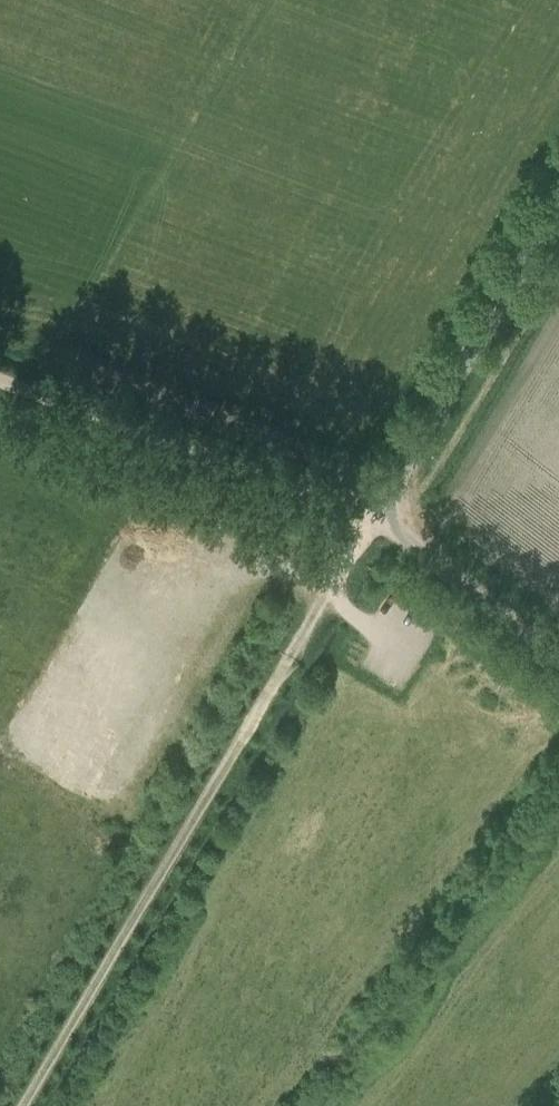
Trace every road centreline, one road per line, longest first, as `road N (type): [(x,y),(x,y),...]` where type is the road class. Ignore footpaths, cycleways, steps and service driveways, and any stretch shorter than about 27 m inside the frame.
road 1 (track): [(0,380),(372,518),(24,1105)]
road 2 (unclassified): [(558,661),(372,518),(558,205)]

